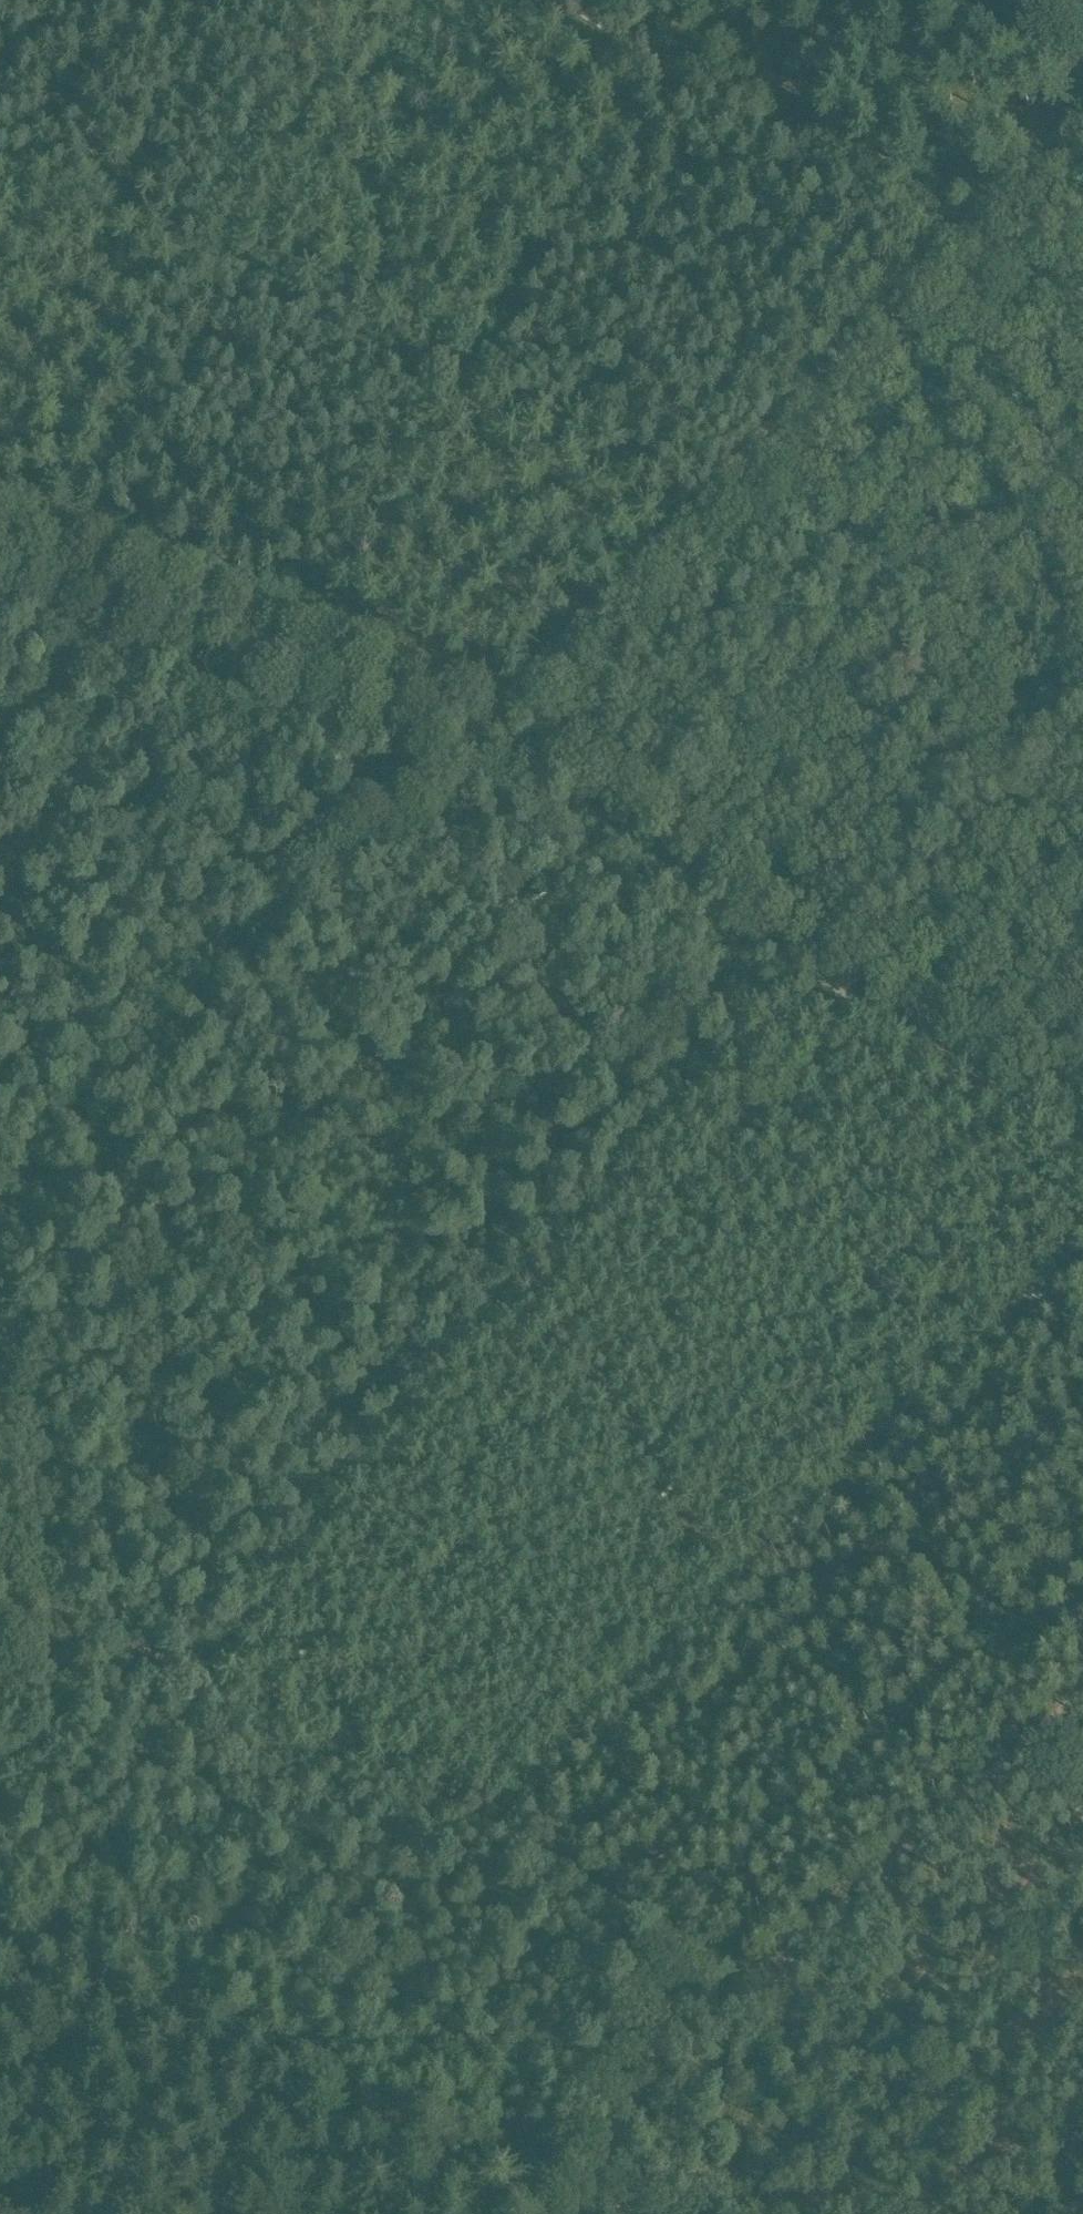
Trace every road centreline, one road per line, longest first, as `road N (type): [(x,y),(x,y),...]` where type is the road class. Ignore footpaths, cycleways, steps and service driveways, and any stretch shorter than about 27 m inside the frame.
road 1 (track): [(1082,1142),(618,844),(467,731)]
road 2 (track): [(467,731),(0,558)]
road 3 (track): [(566,0),(954,235)]
road 4 (track): [(301,2213),(514,2204),(546,2213)]

